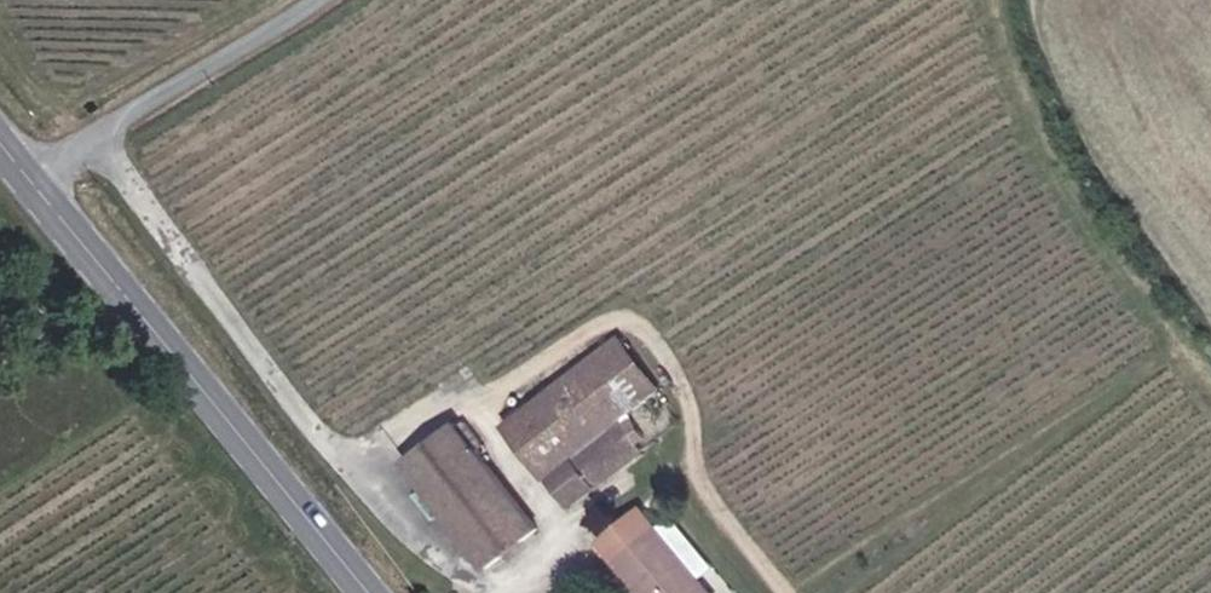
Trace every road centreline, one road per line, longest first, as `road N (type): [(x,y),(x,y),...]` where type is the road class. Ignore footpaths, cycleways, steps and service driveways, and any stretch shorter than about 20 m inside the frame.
road 1 (secondary): [(362,592),(22,176)]
road 2 (unclassified): [(22,176),(331,0)]

